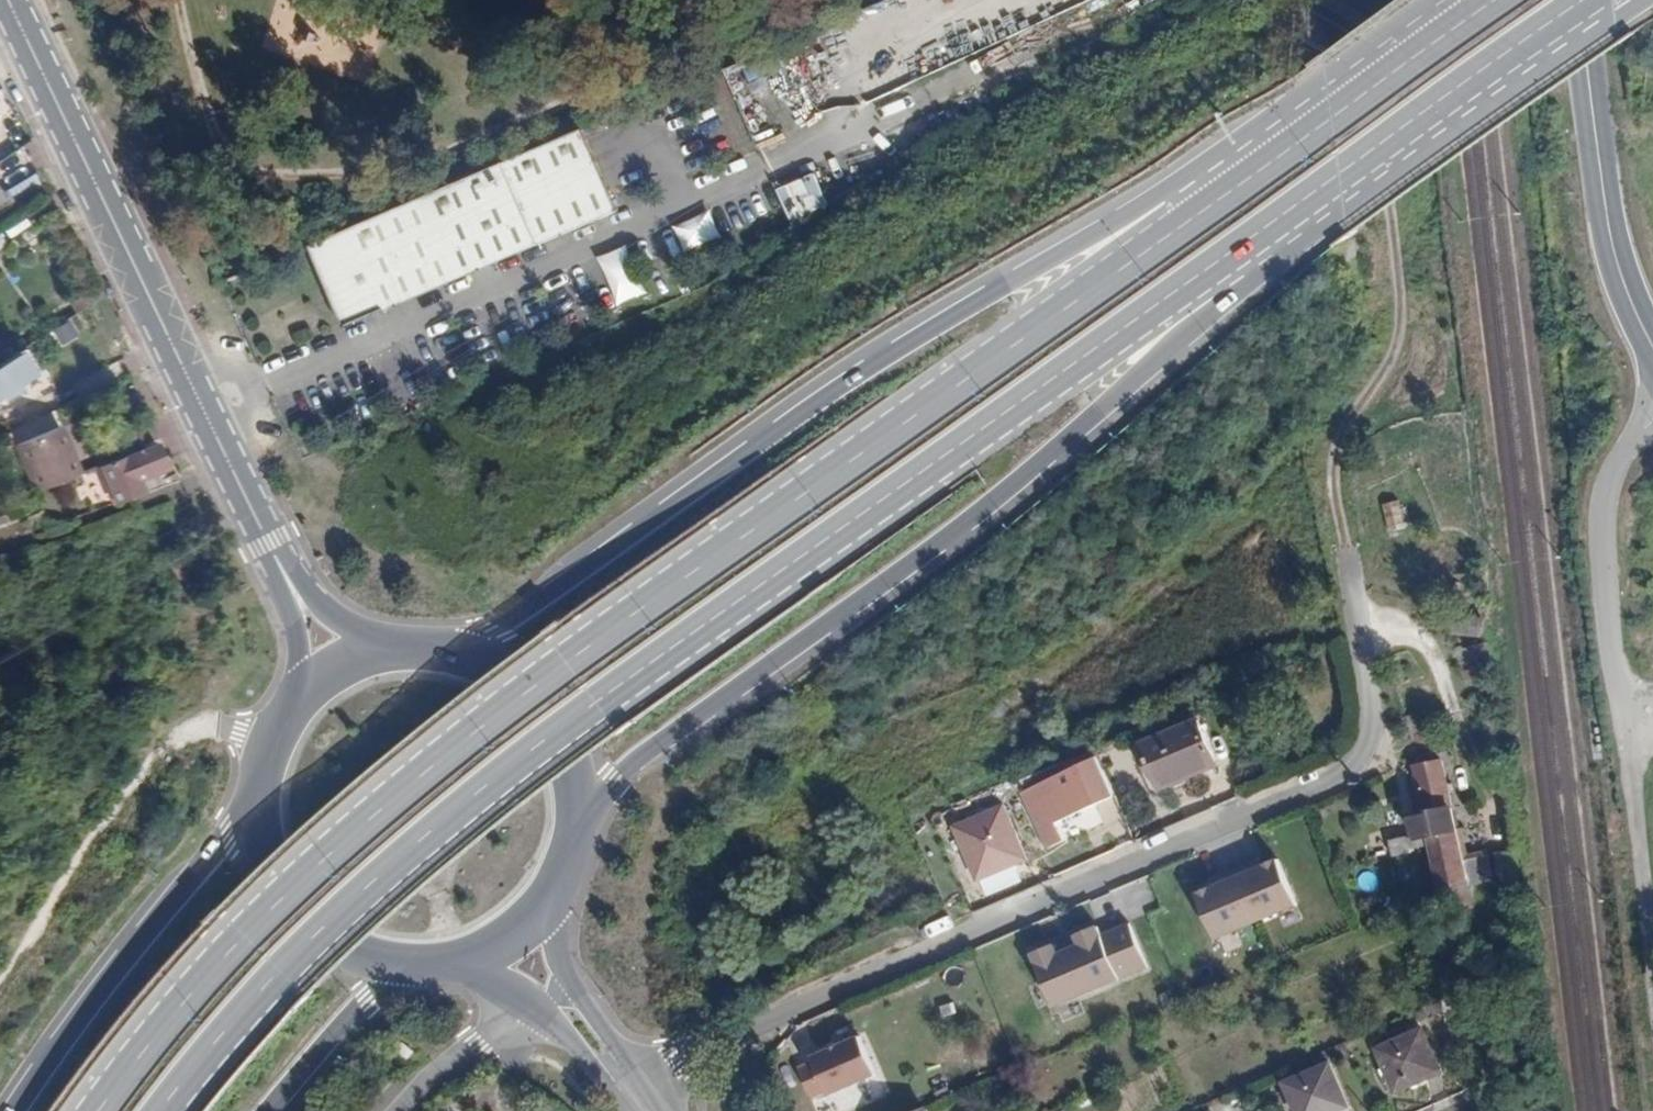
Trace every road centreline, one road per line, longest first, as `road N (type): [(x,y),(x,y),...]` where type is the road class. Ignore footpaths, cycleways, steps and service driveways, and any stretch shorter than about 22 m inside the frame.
road 1 (primary): [(1246,178),(565,661),(423,770),(242,933),(97,1110)]
road 2 (primary): [(158,1110),(324,924),(484,785),(1259,233)]
road 3 (residential): [(642,1095),(699,1057),(1350,772),(1367,751),(1374,715),(1342,542)]
road 4 (secondary): [(1246,178),(1062,256),(949,316),(810,405),(507,624),(434,647)]
road 5 (primary): [(576,839),(631,767),(906,567),(1134,379),(1259,233)]
road 6 (secondary): [(279,558),(9,0)]
road 7 (track): [(1342,542),(1330,478),(1336,440),(1388,375),(1404,298),(1368,0)]
road 8 (primary): [(258,783),(234,827),(141,927),(8,1110)]
road 9 (track): [(0,988),(55,897),(170,742),(209,724),(271,740)]
road 10 (primary): [(1259,233),(1590,0)]
road 11 (tertiary): [(1652,351),(1622,290),(1612,247),(1578,0)]
road 12 (unclassified): [(1652,713),(1620,696),(1601,515),(1613,469),(1652,419)]
road 13 (primary): [(1496,4),(1246,178)]
road 14 (track): [(1652,979),(1620,696)]
road 15 (secondary): [(258,783),(263,854),(298,915),(356,956),(420,968)]
road 16 (secondary): [(576,839),(575,769),(543,705),(488,662),(434,647)]
road 17 (secondary): [(269,1110),(349,1017),(420,968)]
road 18 (secondary): [(419,646),(334,620),(279,558)]
road 19 (residential): [(409,1110),(437,1076),(543,1011)]
road 20 (secondary): [(279,558),(299,631),(297,700)]
road 21 (secondary): [(454,964),(523,929),(563,878)]
road 22 (secondary): [(419,646),(350,660),(297,700)]
road 23 (tertiary): [(642,1095),(574,987)]
road 24 (tertiary): [(543,1011),(630,1103)]

